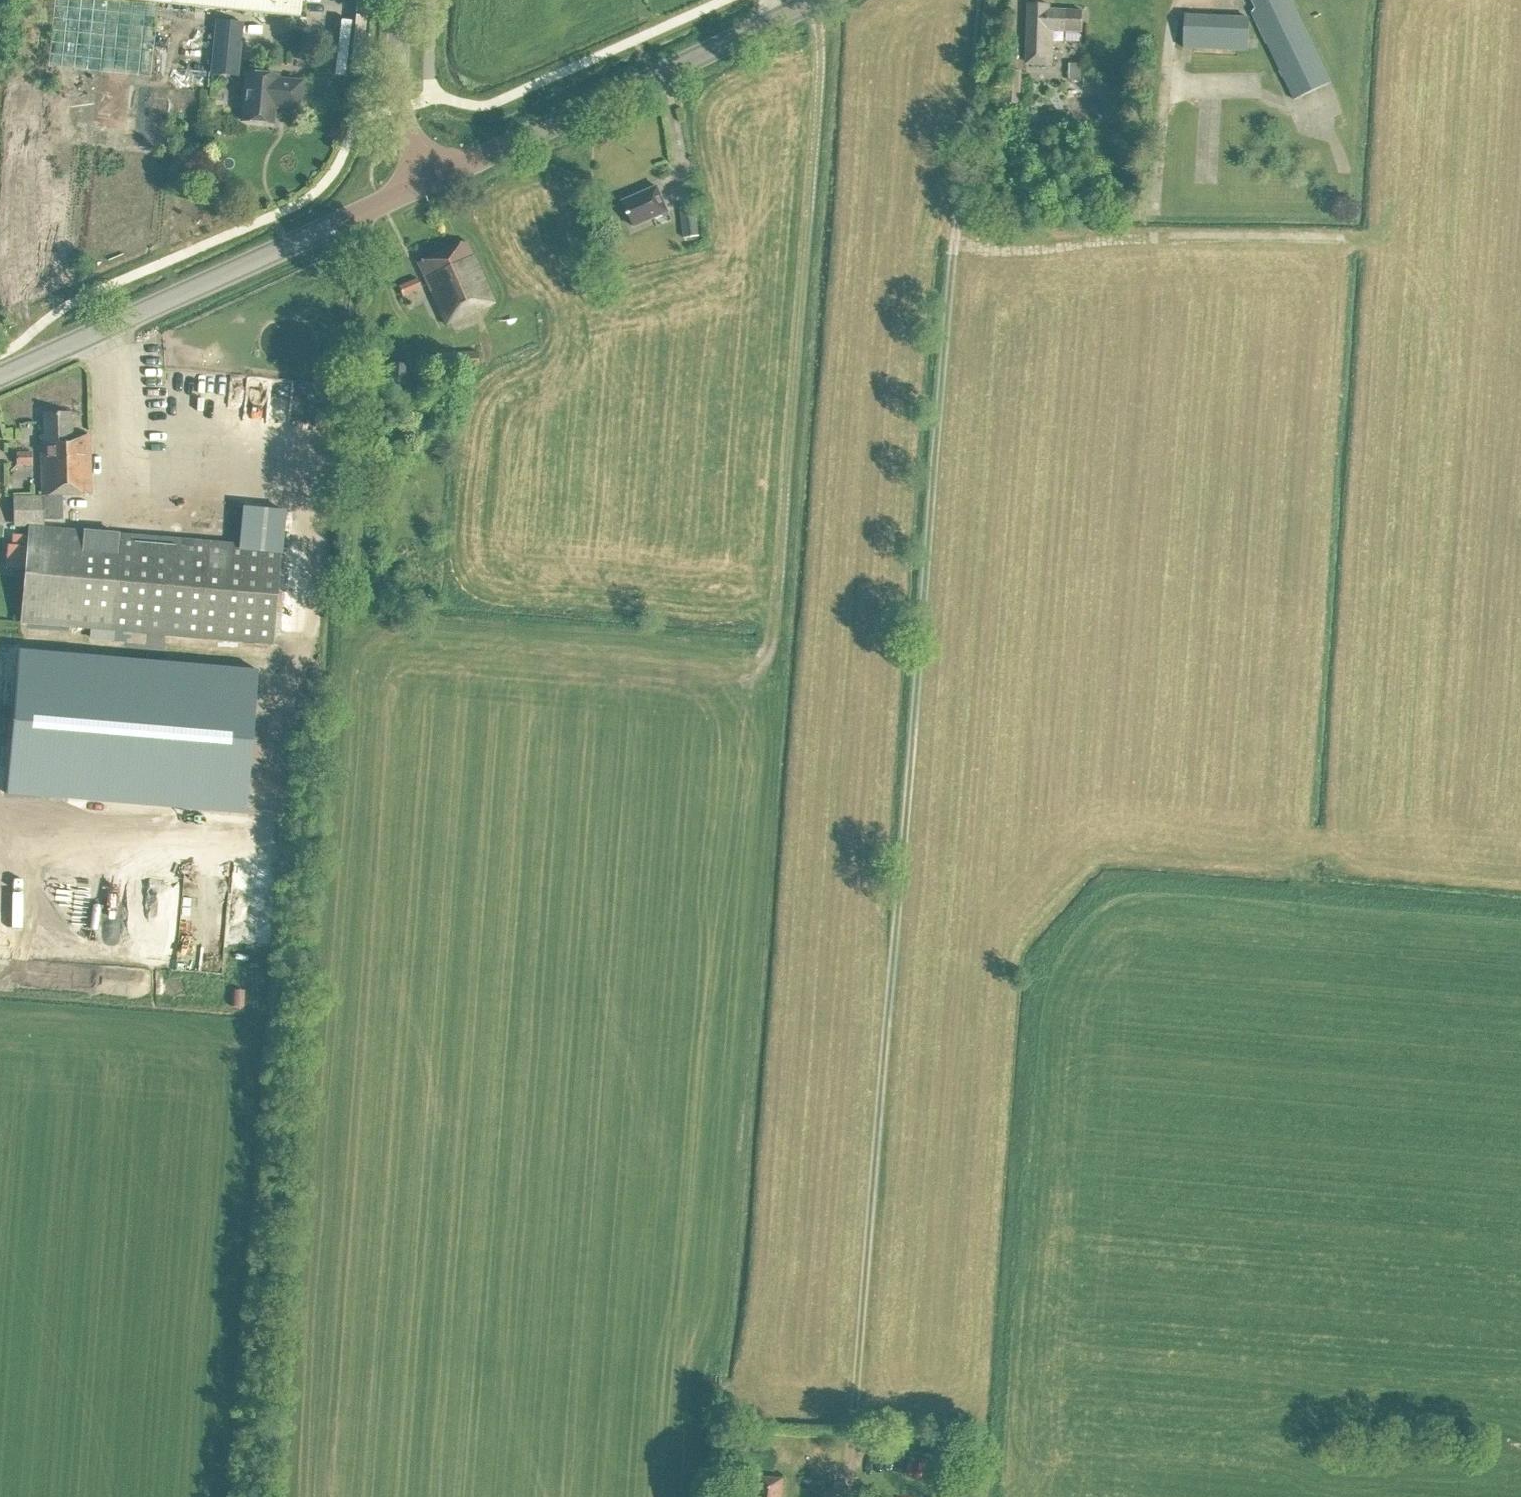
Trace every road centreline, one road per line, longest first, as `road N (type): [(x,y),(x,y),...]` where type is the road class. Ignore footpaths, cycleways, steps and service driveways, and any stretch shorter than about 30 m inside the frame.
road 1 (tertiary): [(0,376),(427,183)]
road 2 (tertiary): [(427,183),(814,0)]
road 3 (tertiary): [(406,0),(399,107),(427,183)]

